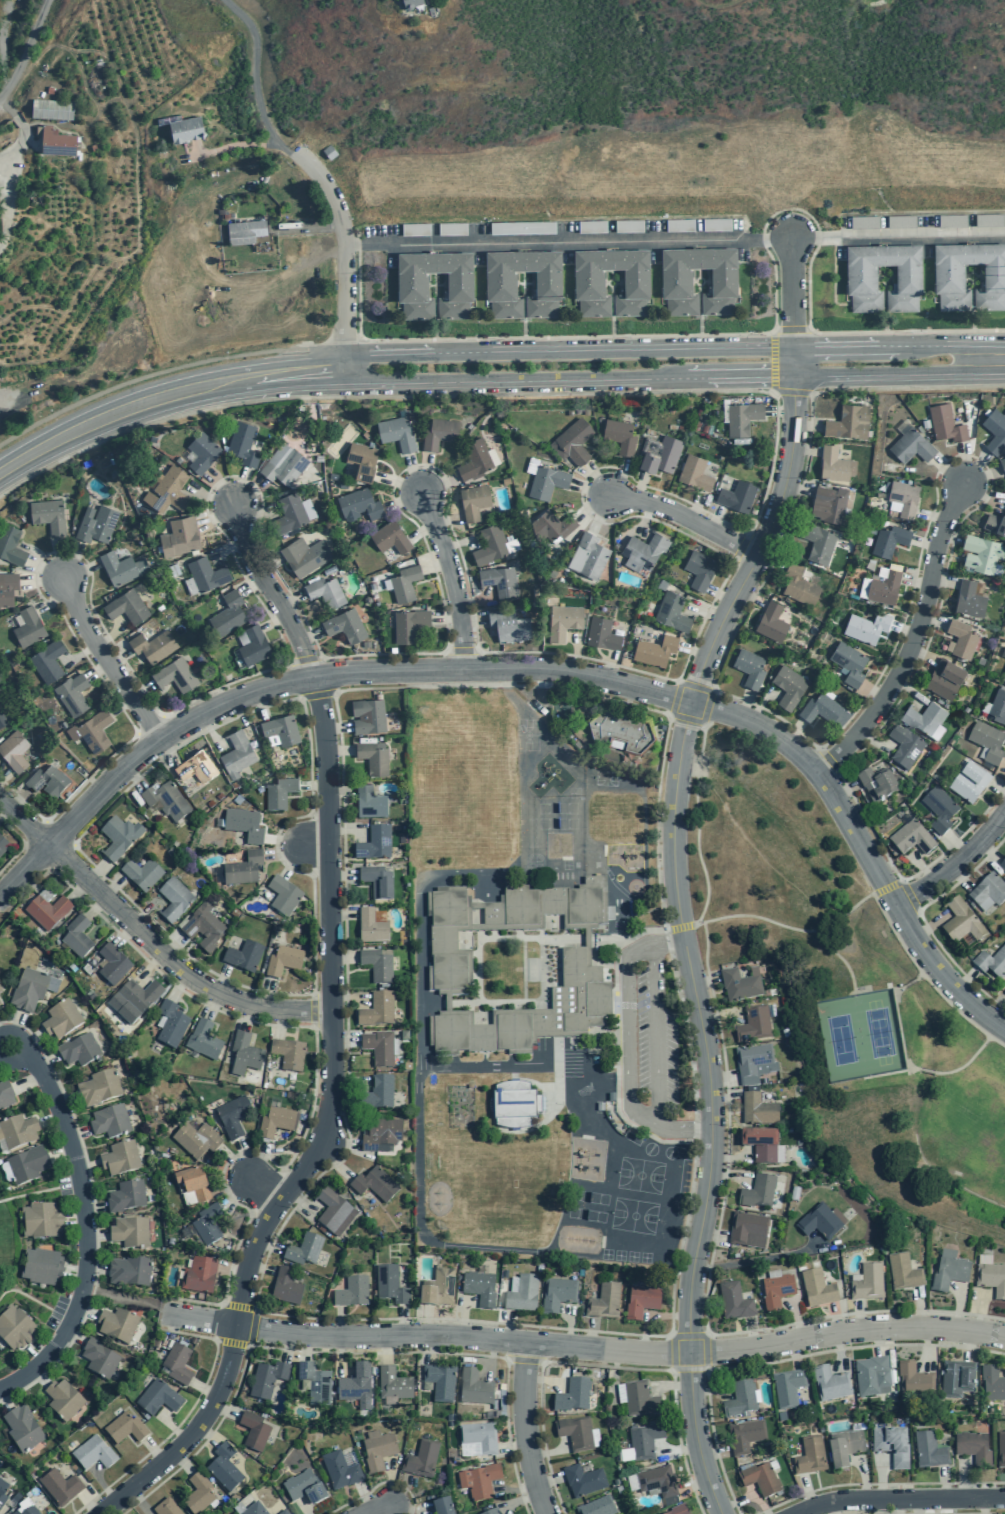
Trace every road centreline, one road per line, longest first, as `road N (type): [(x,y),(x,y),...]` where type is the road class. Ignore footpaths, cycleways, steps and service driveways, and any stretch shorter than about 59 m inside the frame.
road 1 (residential): [(99,1513),(207,1414),(228,1366),(263,1222),(327,1140),(327,785),(314,677)]
road 2 (residential): [(1004,1337),(896,1327),(658,1353),(459,1336),(290,1333),(167,1313)]
road 3 (tertiary): [(721,1513),(695,1435),(689,1353),(711,1130),(672,857),(690,702)]
road 4 (secondary): [(794,350),(347,359),(247,369)]
road 5 (secondary): [(249,391),(347,380),(794,376)]
road 6 (residential): [(1004,1029),(936,966),(794,749),(753,722),(690,702)]
road 7 (residential): [(331,1010),(250,1004),(200,984),(0,799)]
road 8 (residential): [(314,677),(239,697),(160,740),(112,778),(0,894)]
road 9 (residential): [(690,702),(524,667),(314,677)]
road 10 (residential): [(0,1388),(56,1346),(86,1269),(68,1136),(51,1090),(23,1057)]
road 11 (tertiary): [(690,702),(786,486),(794,376)]
road 12 (residential): [(814,770),(876,711),(903,666),(962,483)]
road 13 (secondary): [(0,486),(101,433),(249,391)]
road 14 (secondary): [(247,369),(131,396),(0,464)]
road 15 (residential): [(347,380),(346,226),(330,189),(294,149)]
road 16 (residential): [(1004,1497),(844,1500),(796,1513)]
road 17 (residential): [(314,677),(257,570),(235,507)]
road 18 (residential): [(160,740),(82,622),(64,580)]
road 19 (residential): [(465,669),(459,603),(421,493)]
road 20 (secondary): [(794,376),(950,374),(970,360)]
road 21 (residential): [(547,1513),(529,1455),(525,1342)]
road 22 (residential): [(757,556),(657,505),(609,496)]
road 23 (residential): [(897,905),(965,855),(1004,809)]

